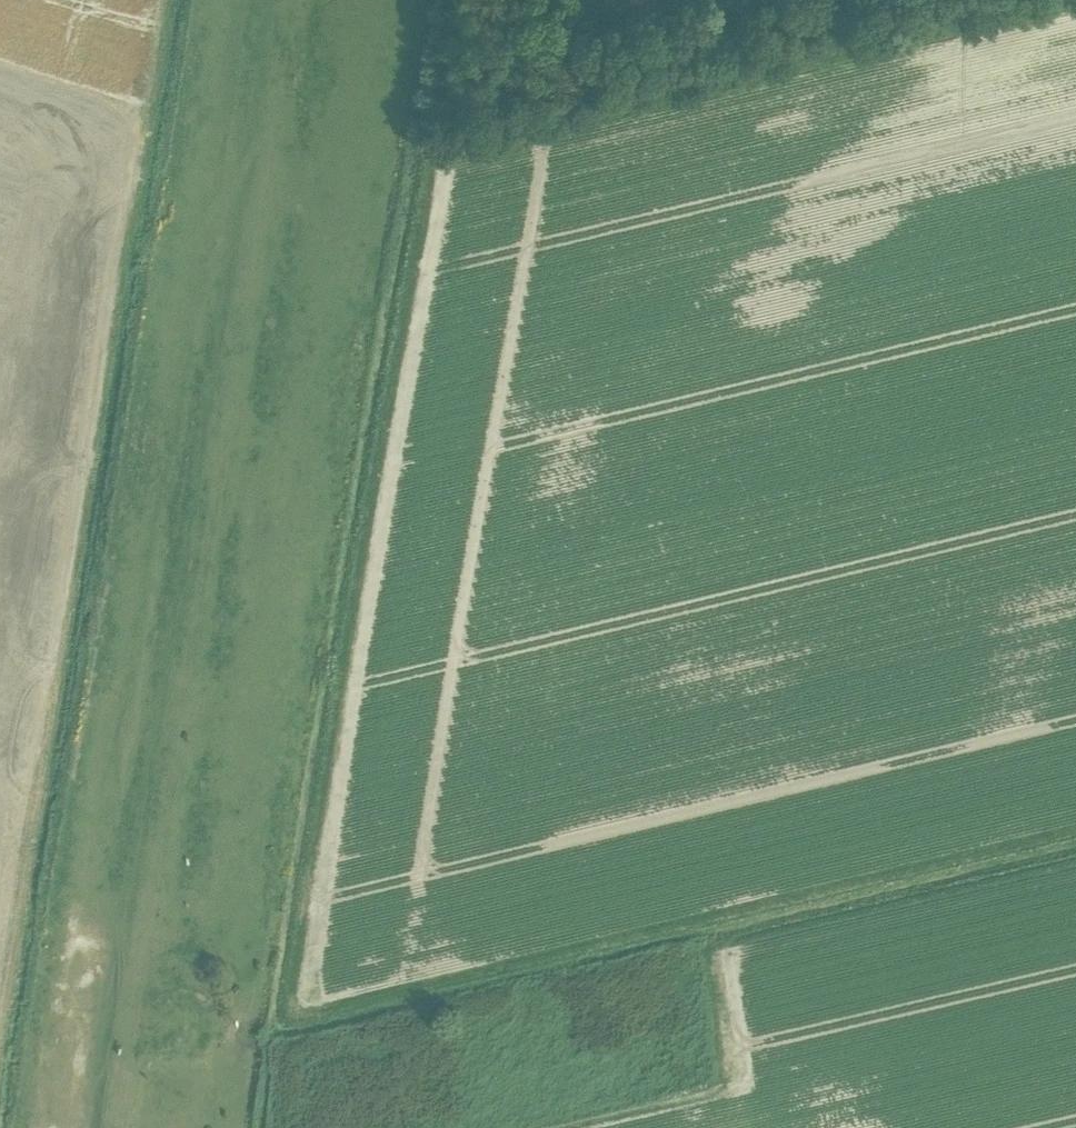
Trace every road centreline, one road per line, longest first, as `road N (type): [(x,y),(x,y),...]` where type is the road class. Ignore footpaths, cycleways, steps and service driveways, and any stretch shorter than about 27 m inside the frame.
road 1 (track): [(122,1127),(303,7)]

